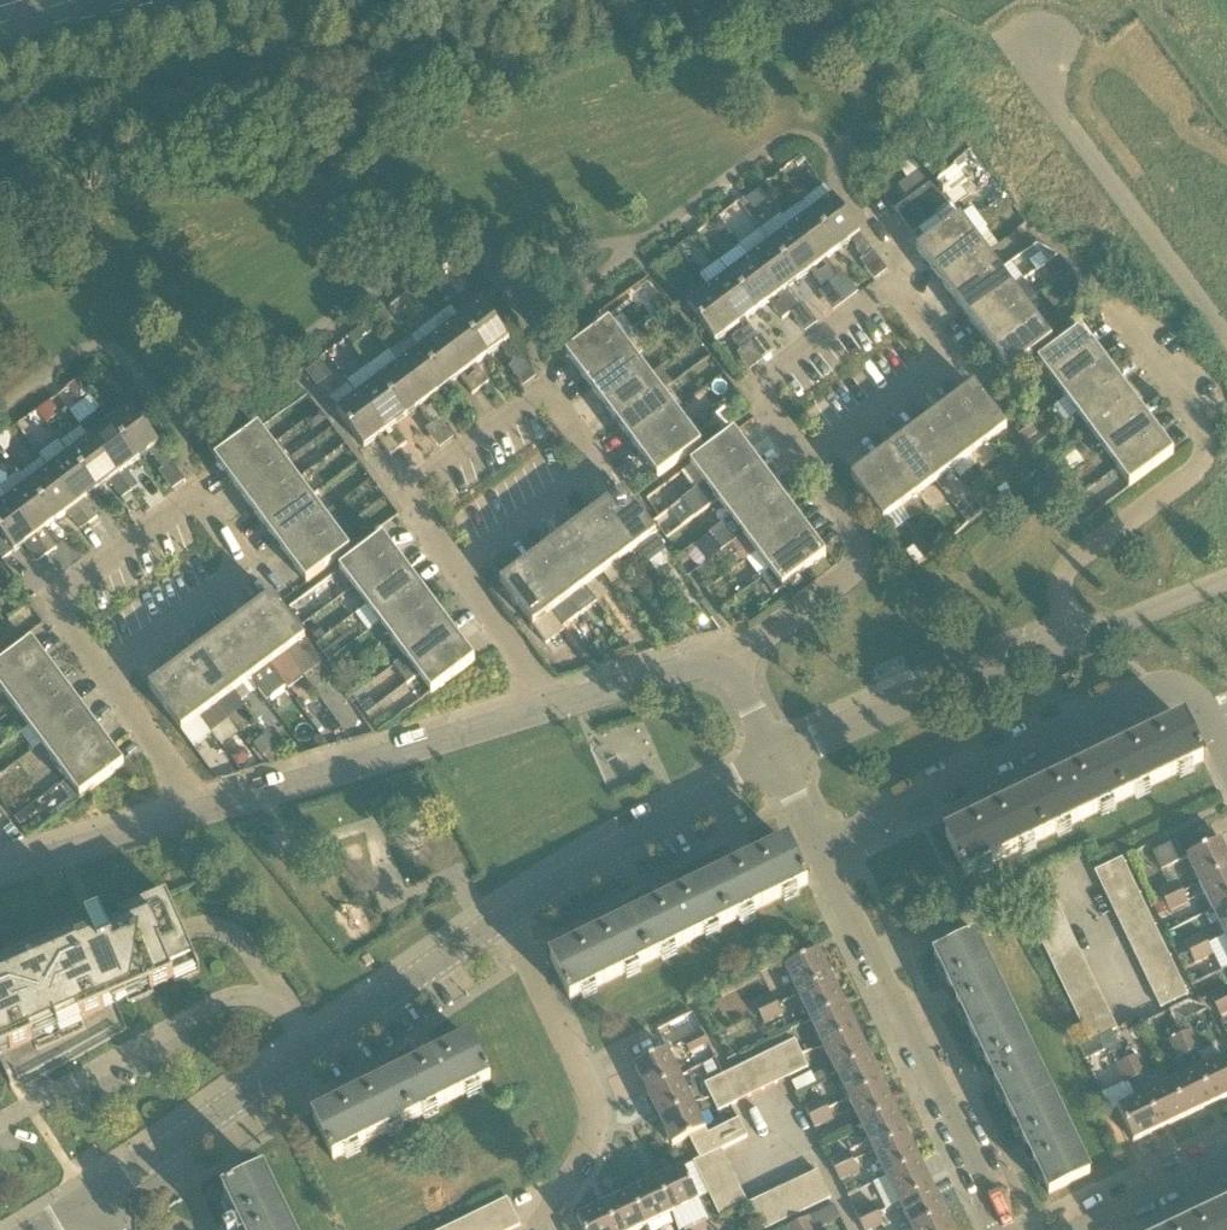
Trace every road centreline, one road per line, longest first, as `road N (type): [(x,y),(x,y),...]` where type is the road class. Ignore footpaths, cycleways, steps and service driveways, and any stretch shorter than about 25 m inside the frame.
road 1 (residential): [(105,669),(65,624),(70,591),(187,505),(203,507),(237,556),(235,577),(123,661)]
road 2 (residential): [(1074,639),(1069,584),(1082,563),(1217,461),(1220,434),(1130,315)]
road 3 (residential): [(1004,1229),(820,851)]
road 4 (residential): [(171,1146),(507,919)]
road 5 (residential): [(820,851),(1163,687)]
road 6 (residential): [(188,815),(546,710)]
road 7 (residential): [(808,472),(761,406),(762,393),(903,291),(945,350),(944,369)]
road 8 (residential): [(1226,337),(1055,105),(1053,46)]
road 9 (residential): [(535,1229),(590,1150),(594,1125),(589,1093),(507,919)]
road 10 (residential): [(459,574),(419,519),(422,486),(534,403),(552,403),(592,455),(590,476)]
road 11 (residential): [(776,761),(1074,639)]
road 12 (residential): [(507,919),(776,761)]
road 13 (residential): [(729,669),(863,561),(808,472)]
road 14 (residential): [(0,873),(188,815)]
road 15 (residential): [(546,710),(696,668),(729,669)]
road 16 (residential): [(944,369),(808,472)]
road 17 (residential): [(188,815),(167,759),(105,669)]
road 18 (residential): [(590,476),(459,574)]
road 19 (residential): [(1074,639),(1226,581)]
road 20 (residential): [(546,710),(459,574)]
road 21 (residential): [(1086,1229),(1226,1161)]

